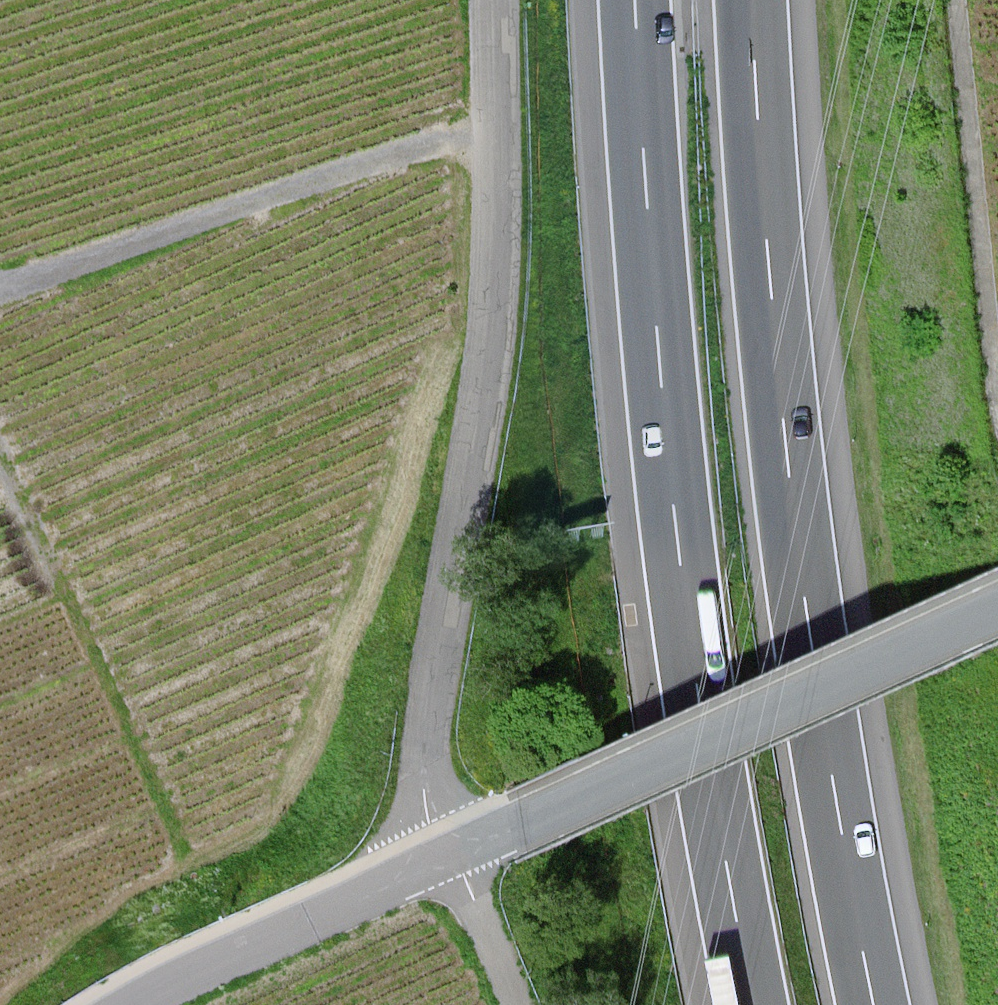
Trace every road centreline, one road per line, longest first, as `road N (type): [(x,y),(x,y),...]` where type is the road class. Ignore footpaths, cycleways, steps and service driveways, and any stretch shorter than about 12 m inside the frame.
road 1 (motorway): [(633,0),(637,137),(686,641),(751,1004)]
road 2 (motorway): [(869,1004),(780,422),(752,0)]
road 3 (residential): [(452,854),(427,807),(423,742),(489,311),(492,0)]
road 4 (unclassified): [(997,609),(452,854)]
road 5 (track): [(495,131),(0,287)]
road 6 (unclassified): [(452,854),(142,1004)]
road 7 (track): [(452,854),(516,1004)]

